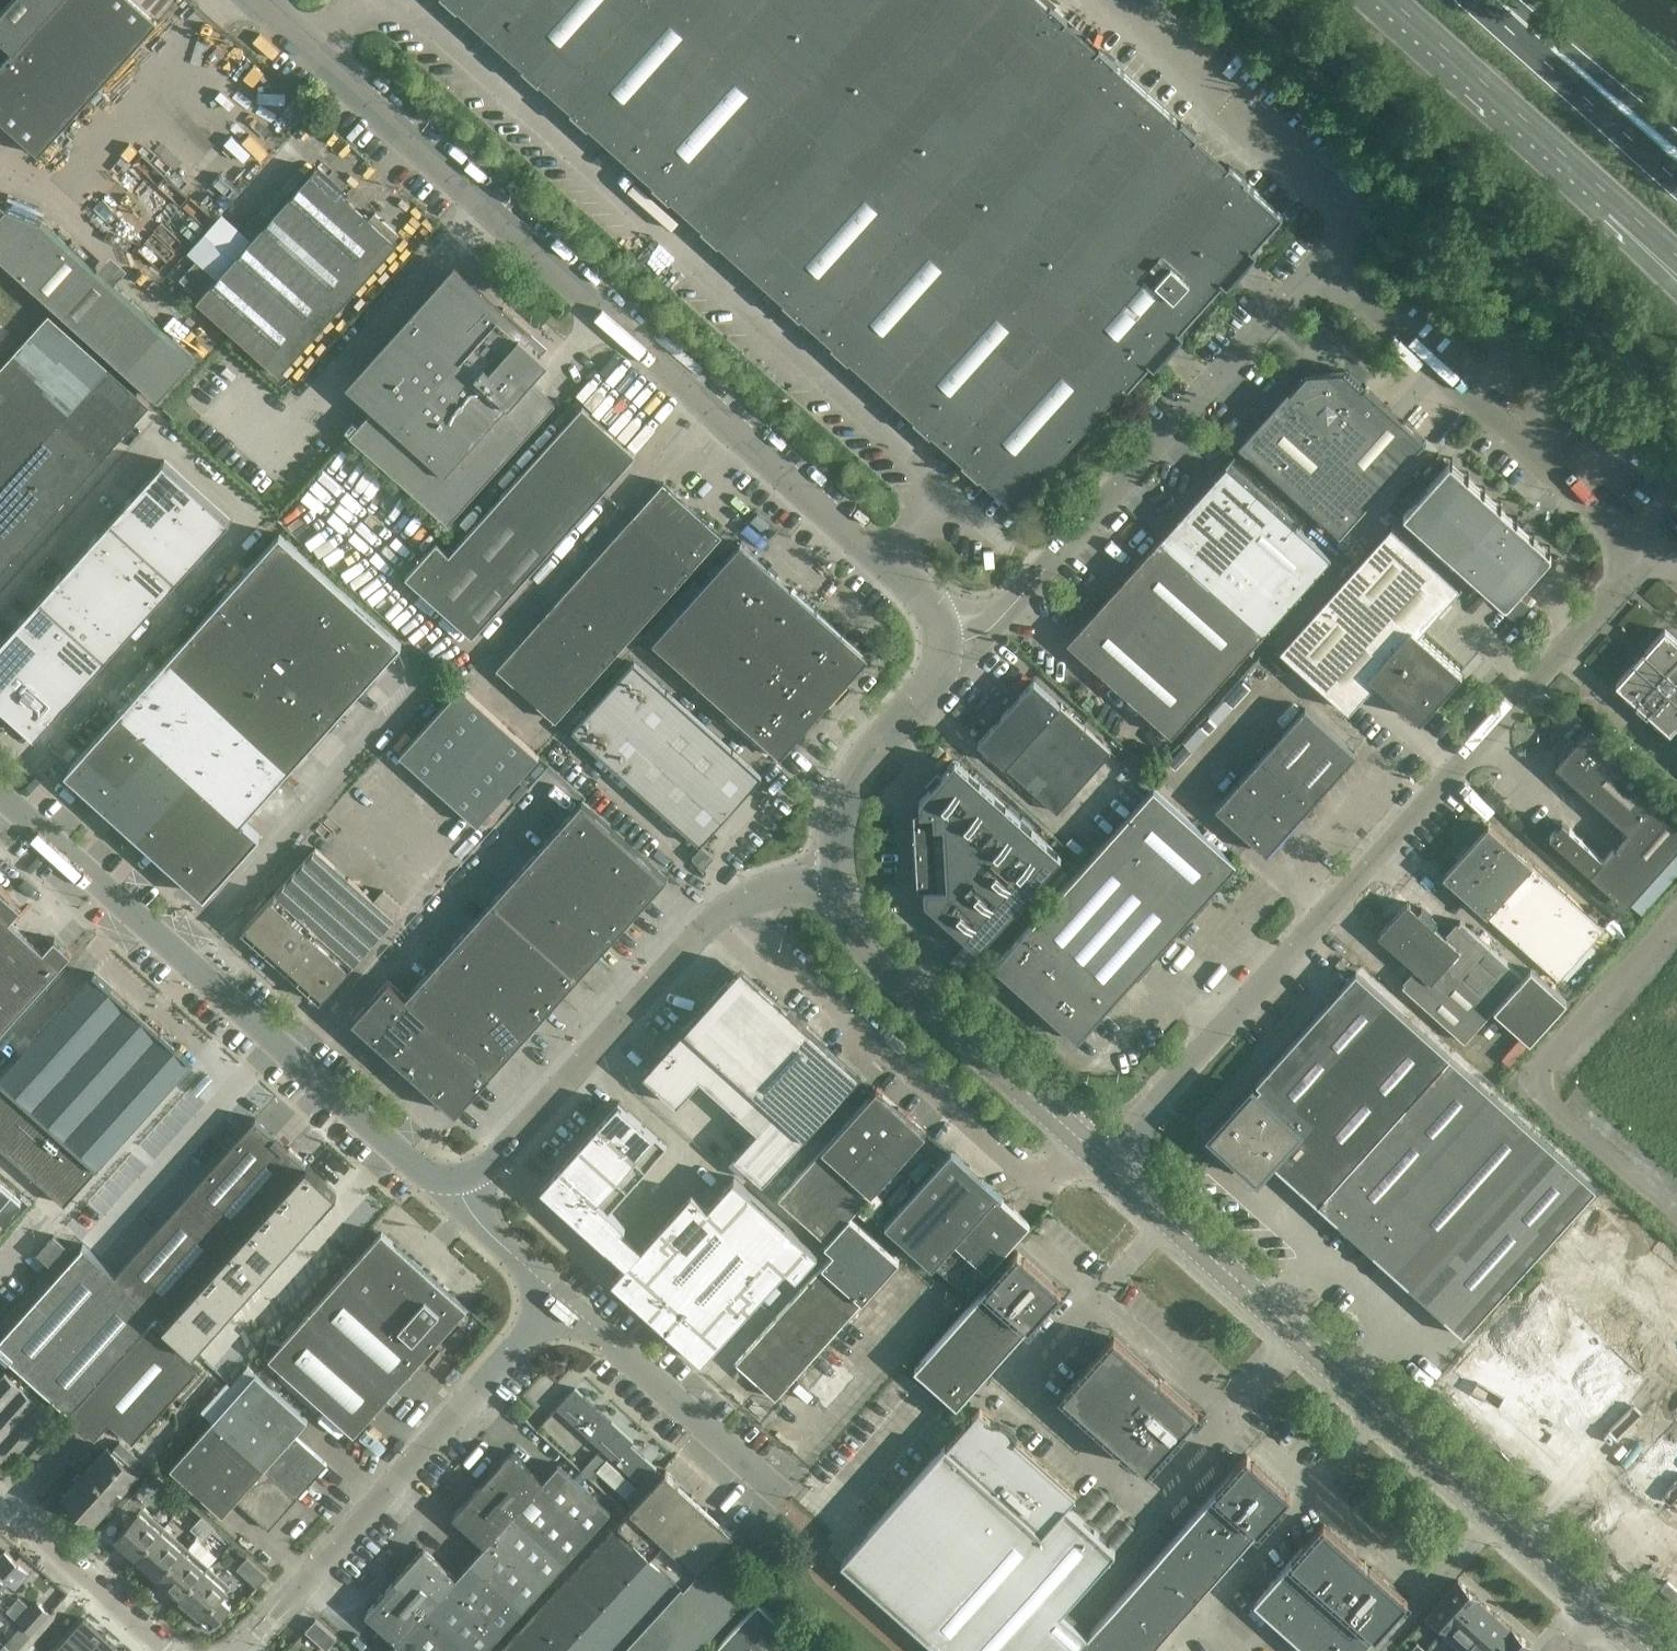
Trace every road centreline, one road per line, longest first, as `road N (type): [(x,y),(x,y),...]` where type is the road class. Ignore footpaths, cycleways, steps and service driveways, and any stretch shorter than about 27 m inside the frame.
road 1 (tertiary): [(941,643),(922,593),(261,0)]
road 2 (unclassified): [(1110,1165),(1648,555)]
road 3 (tertiary): [(1604,1611),(1110,1165)]
road 4 (tertiary): [(459,1180),(415,1166),(0,794)]
road 5 (unclassified): [(941,643),(984,634),(999,621),(1322,264)]
road 6 (tertiary): [(459,1180),(498,1158),(702,926),(754,896),(839,882)]
road 7 (unclassified): [(245,1650),(561,1299)]
road 8 (unclassified): [(1648,555),(1322,264)]
road 9 (tertiary): [(1110,1165),(889,965),(854,924),(839,882)]
road 10 (trunk): [(1390,0),(1624,211)]
road 11 (unclassified): [(1125,0),(1330,183),(1349,212)]
road 12 (unclassified): [(785,1505),(561,1299)]
road 13 (tertiary): [(839,882),(834,830),(847,790),(930,685),(941,643)]
road 14 (trunk): [(1676,181),(1475,0)]
road 15 (residential): [(174,1650),(0,1497)]
road 16 (trunk): [(1676,140),(1505,0)]
road 17 (unclassified): [(561,1299),(480,1224),(459,1180)]

